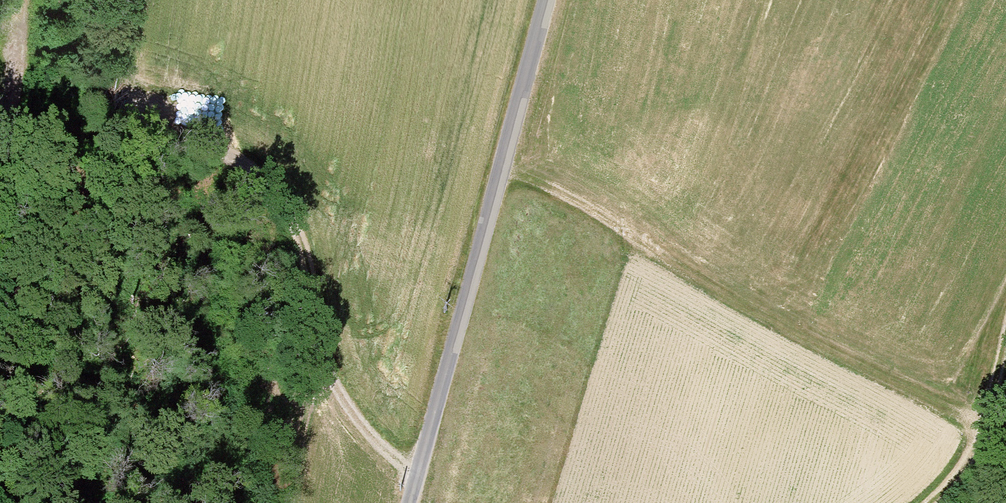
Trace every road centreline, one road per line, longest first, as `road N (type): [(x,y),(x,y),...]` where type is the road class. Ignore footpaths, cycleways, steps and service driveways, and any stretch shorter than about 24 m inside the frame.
road 1 (track): [(2,160),(50,165),(143,138),(205,144),(245,162),(277,190),(296,229),(323,345),(352,414),(418,474)]
road 2 (track): [(500,170),(981,425)]
road 3 (tertiary): [(546,0),(410,502)]
road 4 (track): [(921,502),(968,463),(1005,316)]

